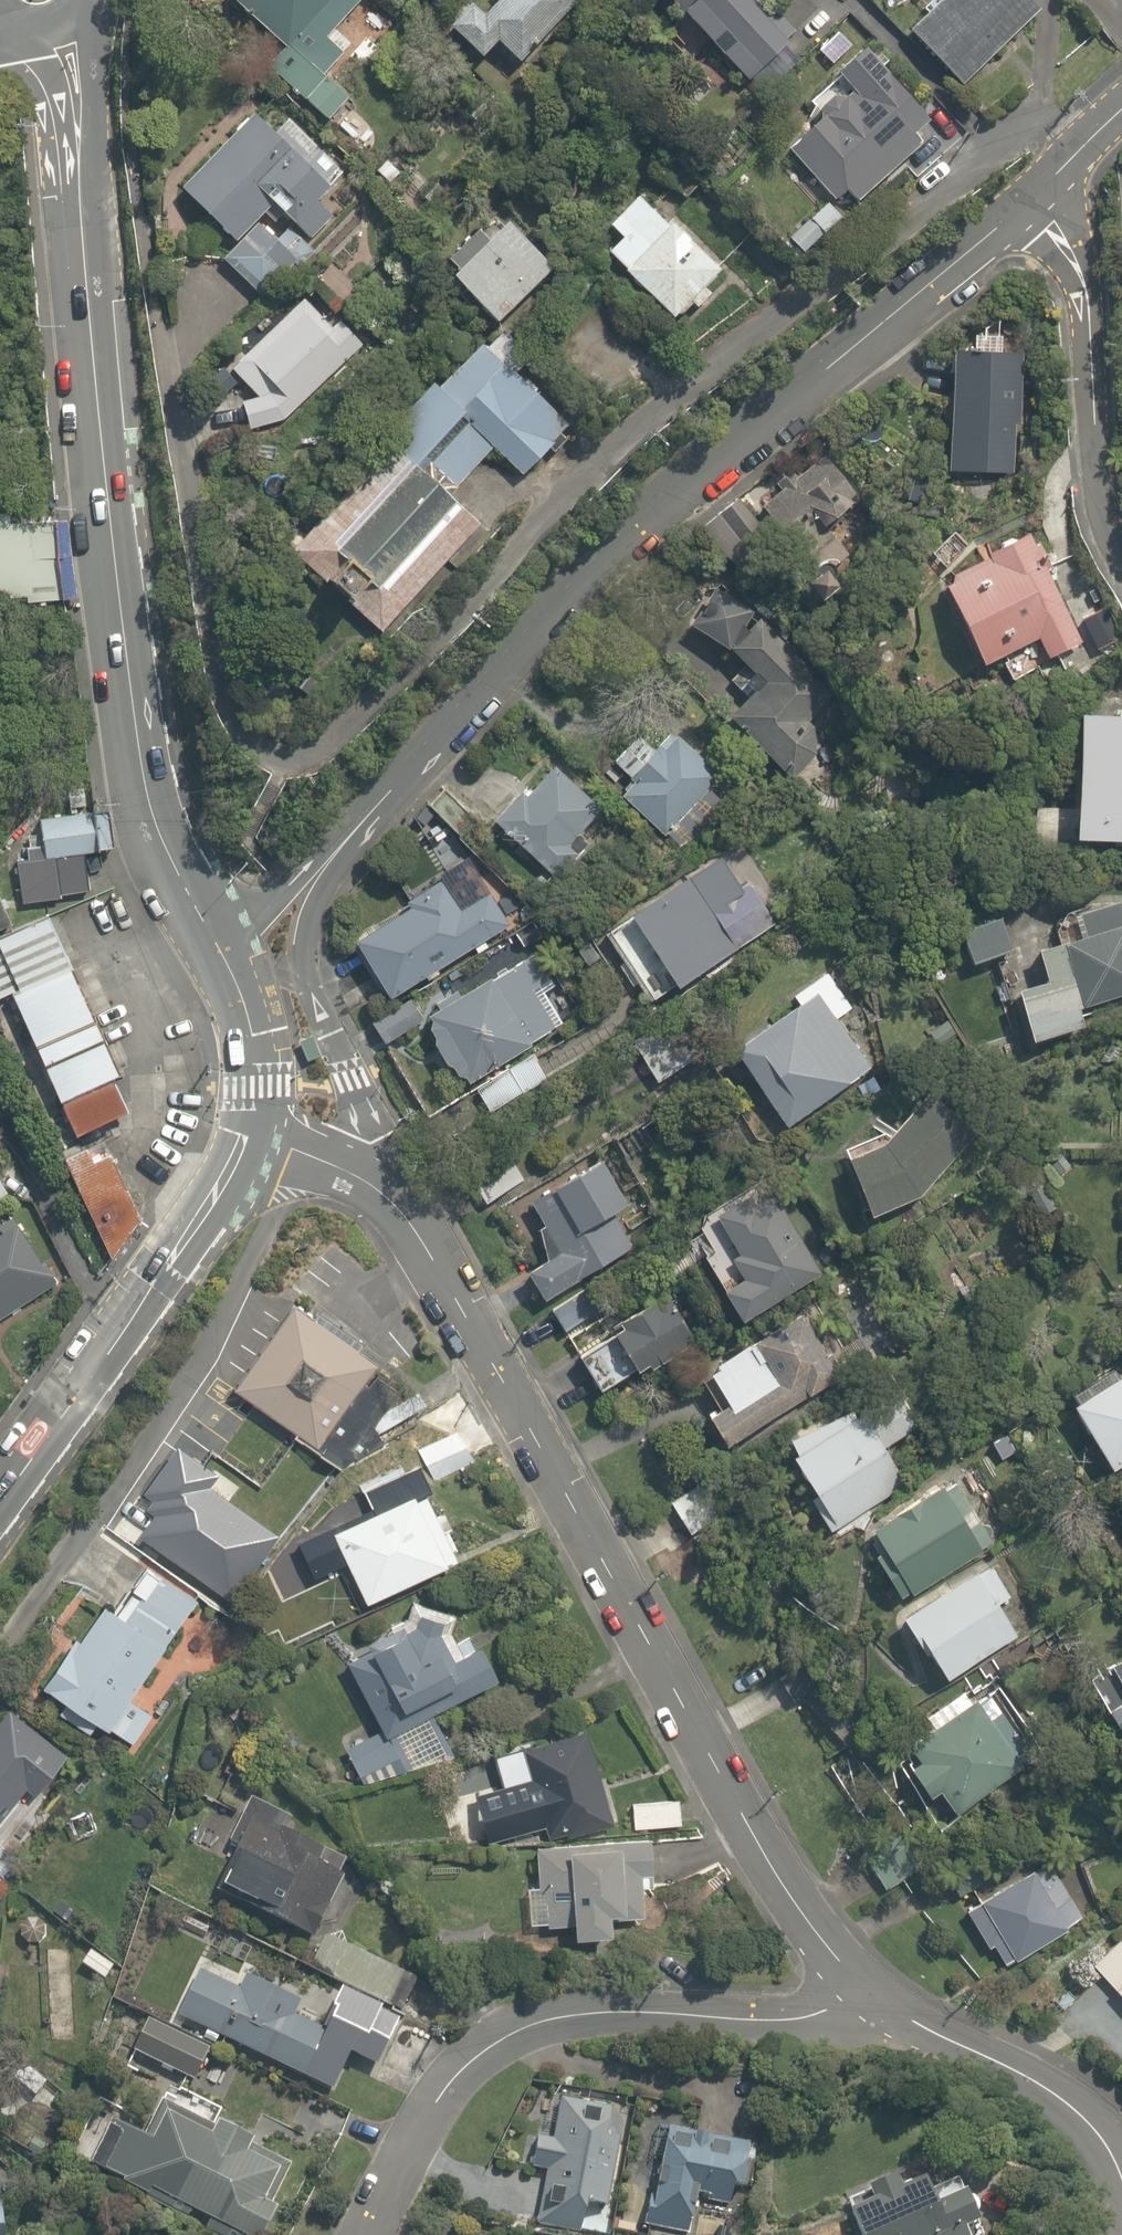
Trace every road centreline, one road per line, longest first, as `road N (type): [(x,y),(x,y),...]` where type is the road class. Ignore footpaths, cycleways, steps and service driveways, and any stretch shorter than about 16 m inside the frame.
road 1 (residential): [(880,2002),(801,1911),(734,1813),(463,1307),(412,1224),(364,1181)]
road 2 (secondary): [(220,945),(153,815),(98,430),(67,80),(42,19)]
road 3 (residential): [(1032,205),(666,507),(445,736)]
road 4 (residential): [(365,2234),(412,2140),(470,2058),(529,2023),(624,2009),(812,2018),(880,2002)]
road 5 (residential): [(445,736),(309,917),(313,998),(366,1112),(364,1181)]
road 6 (secondary): [(0,1497),(223,1184),(249,1135)]
road 7 (residential): [(1032,205),(1068,299),(1094,488),(1121,554)]
road 8 (residential): [(220,945),(445,736)]
road 9 (residential): [(1121,2175),(1106,2141),(1065,2098),(880,2002)]
road 10 (secondary): [(249,1135),(259,1088),(252,1013),(220,945)]
road 11 (residential): [(364,1181),(249,1135)]
road 12 (residential): [(1121,119),(1032,205)]

